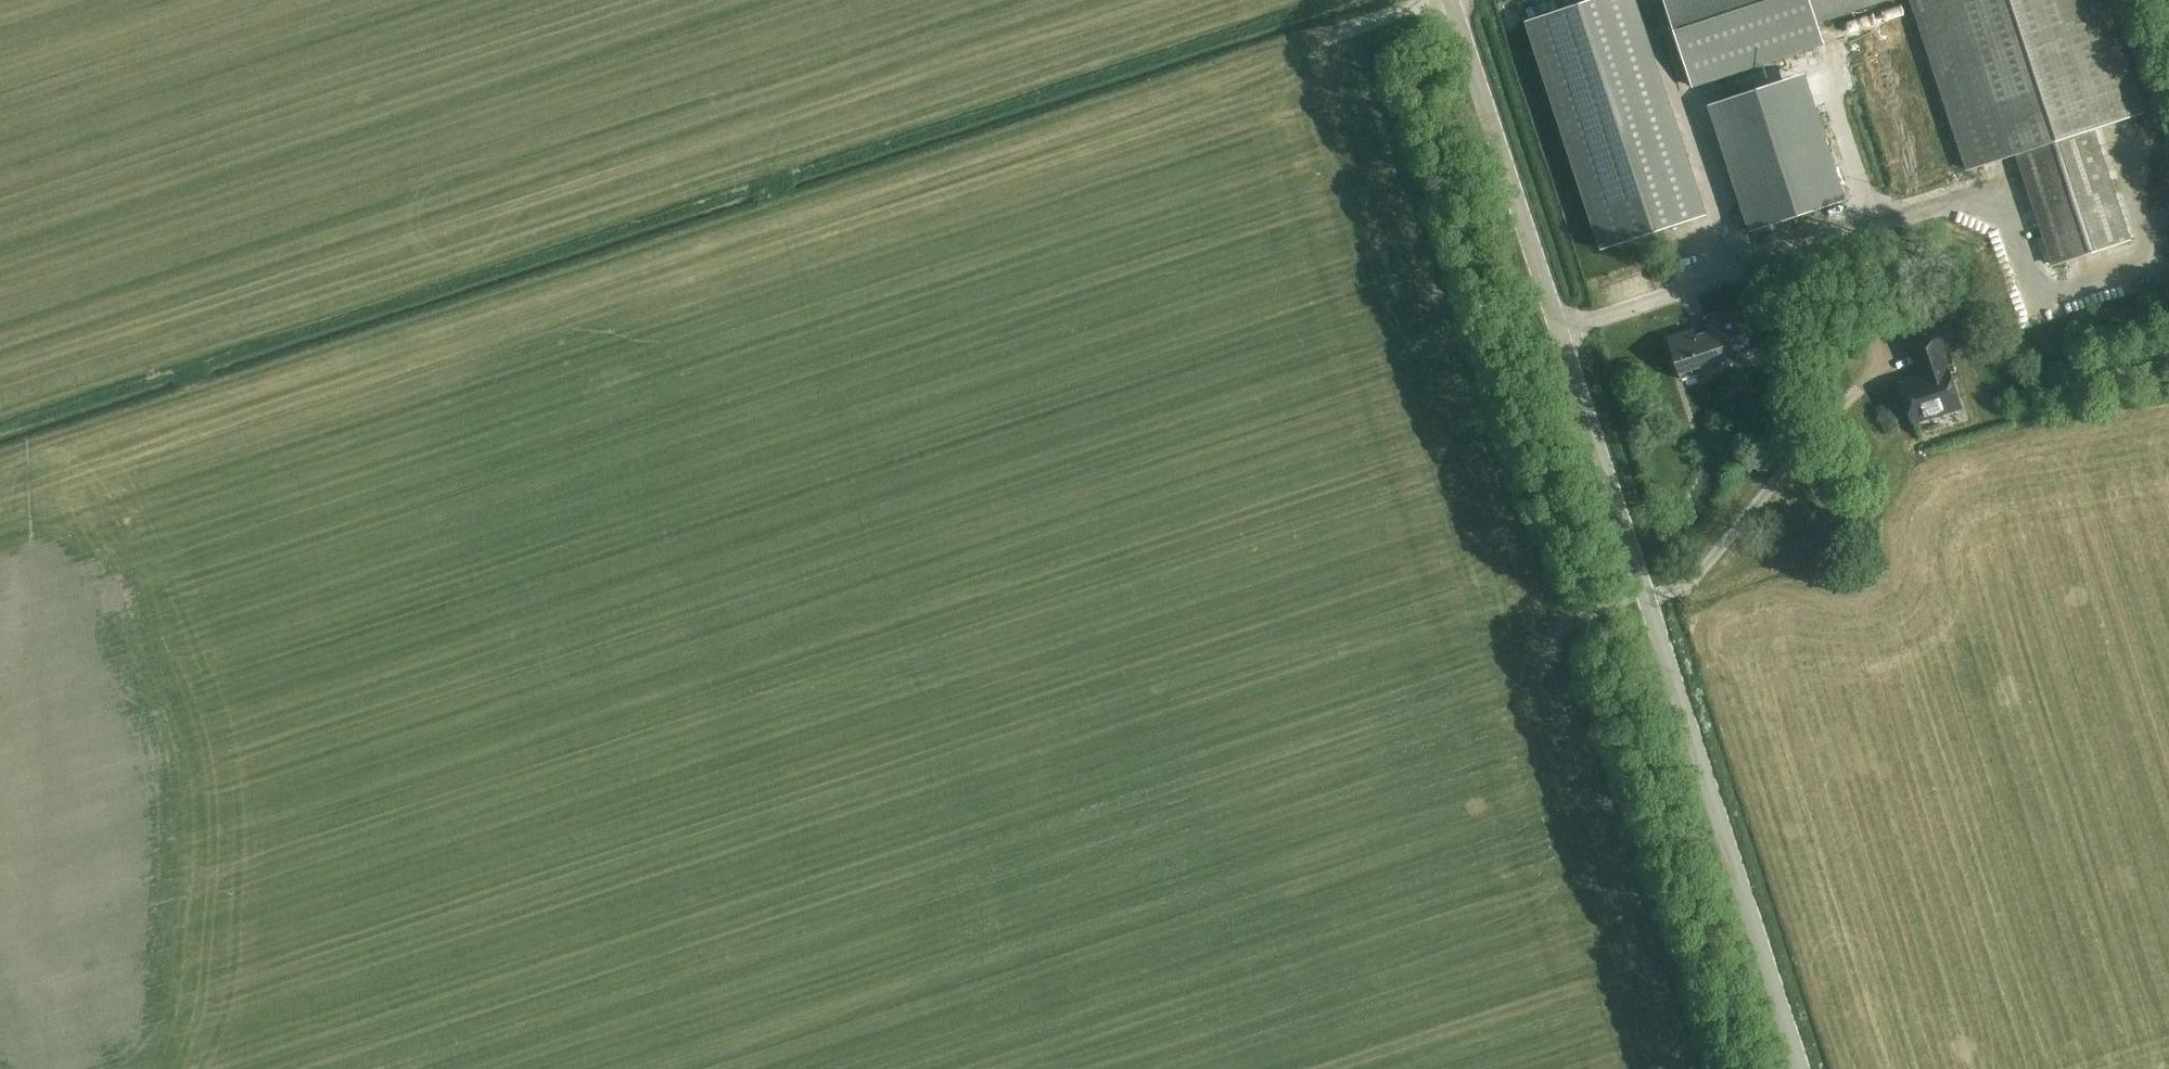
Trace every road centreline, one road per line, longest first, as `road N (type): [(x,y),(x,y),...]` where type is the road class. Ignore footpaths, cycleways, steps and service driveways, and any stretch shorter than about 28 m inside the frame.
road 1 (unclassified): [(1800,1068),(1450,0)]

